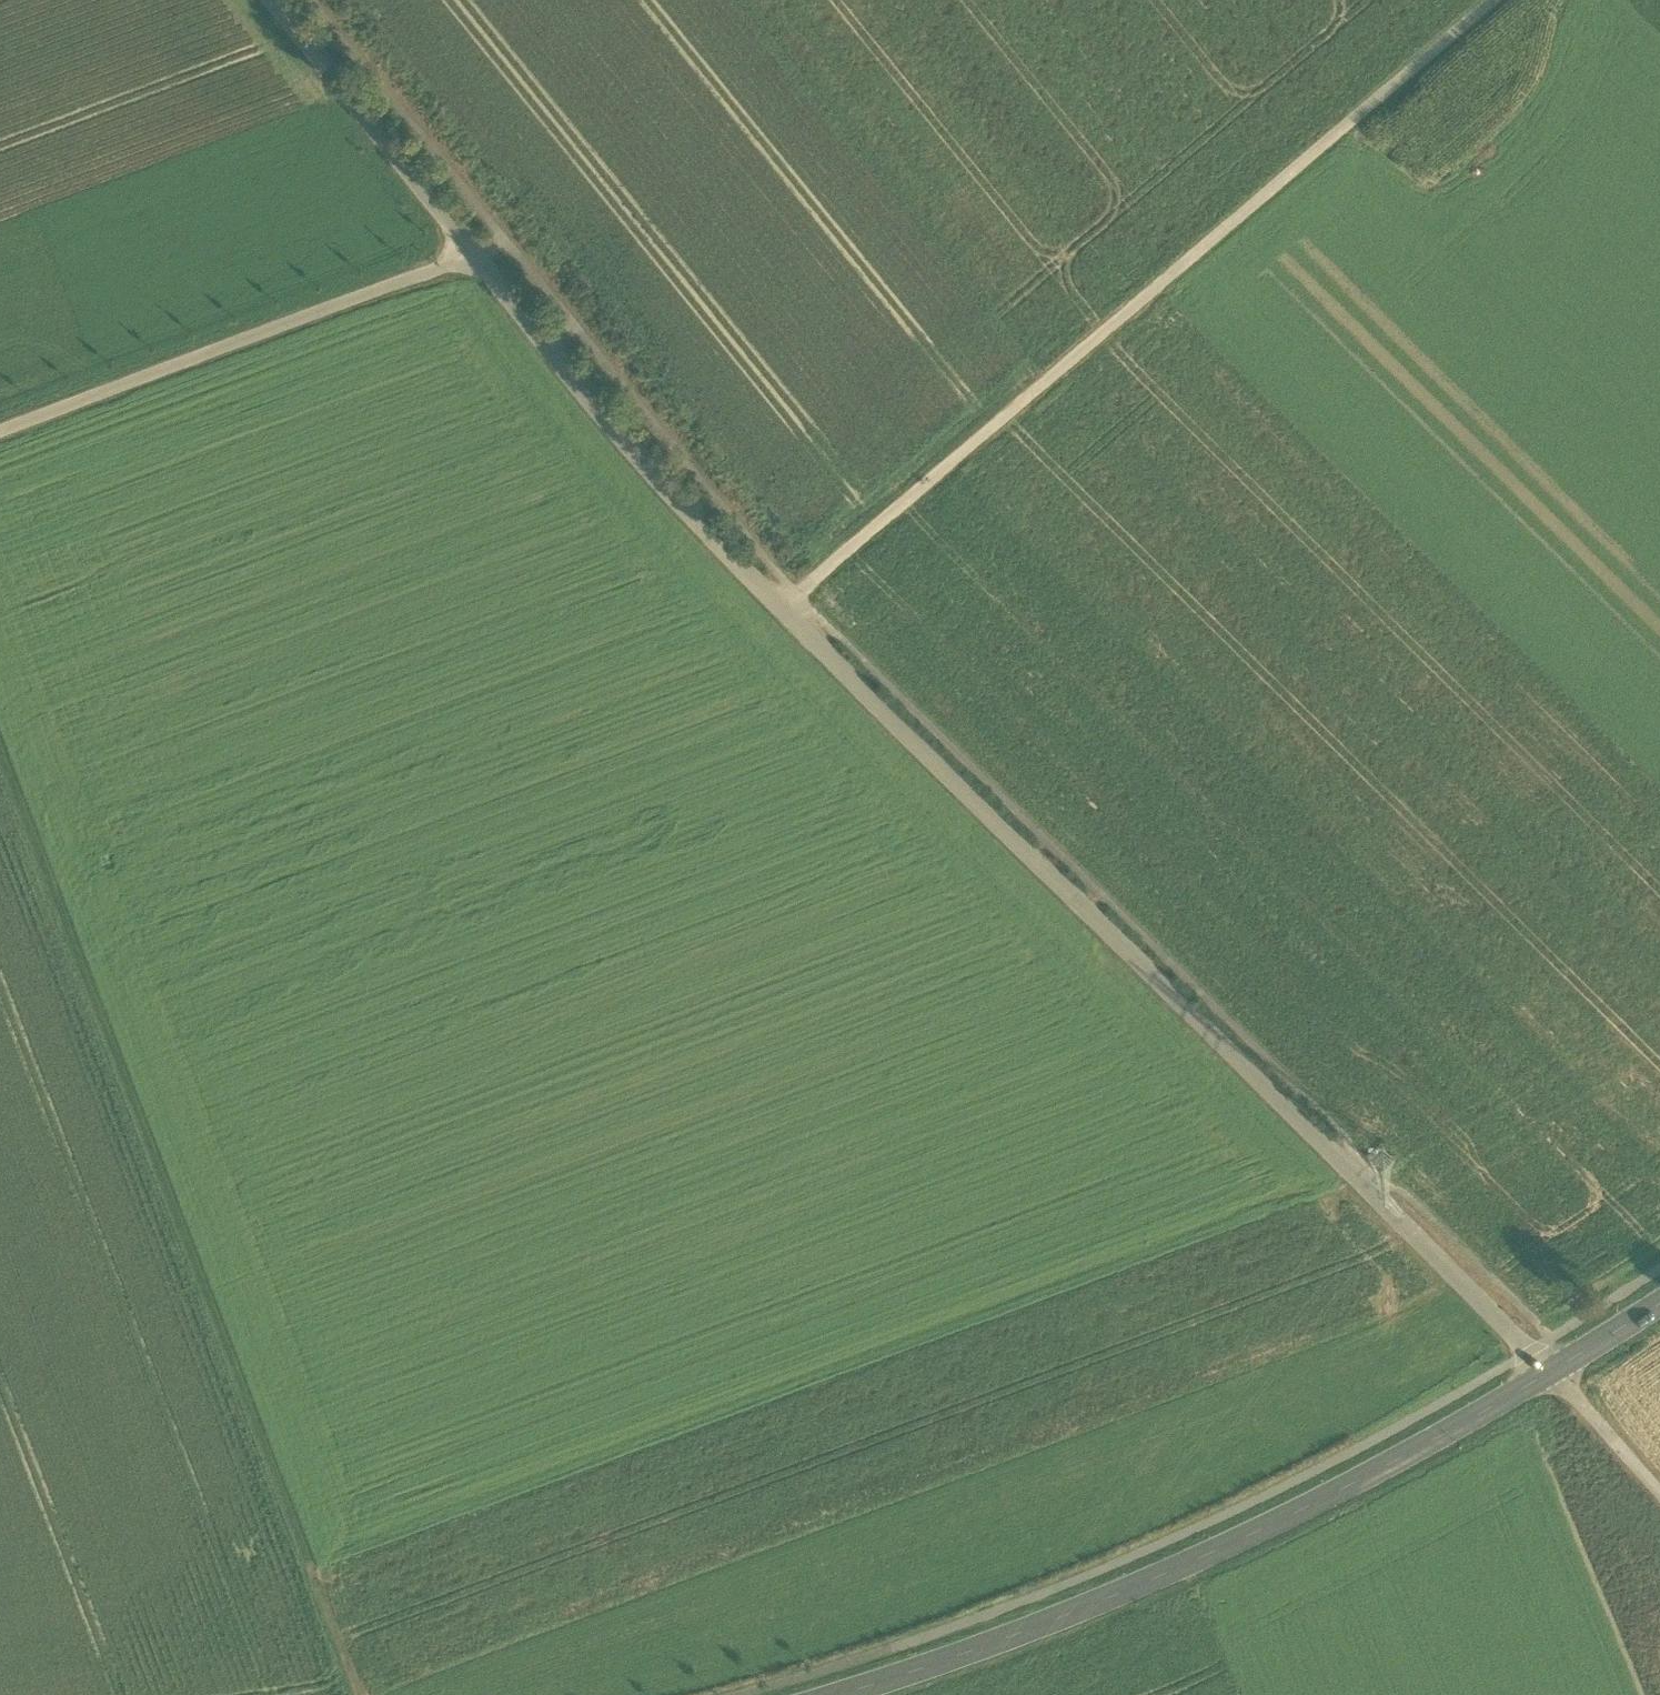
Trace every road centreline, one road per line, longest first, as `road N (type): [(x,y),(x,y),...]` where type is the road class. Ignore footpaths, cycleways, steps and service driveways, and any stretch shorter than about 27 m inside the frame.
road 1 (unclassified): [(474,254),(676,505),(1549,1369)]
road 2 (track): [(794,593),(1491,0)]
road 3 (tertiary): [(837,1694),(1071,1614),(1296,1513),(1549,1369)]
road 4 (unclassified): [(0,432),(474,254)]
road 5 (unclassified): [(275,0),(474,254)]
road 6 (unclassified): [(1549,1369),(1659,1494)]
road 7 (tertiary): [(1549,1369),(1659,1301)]

